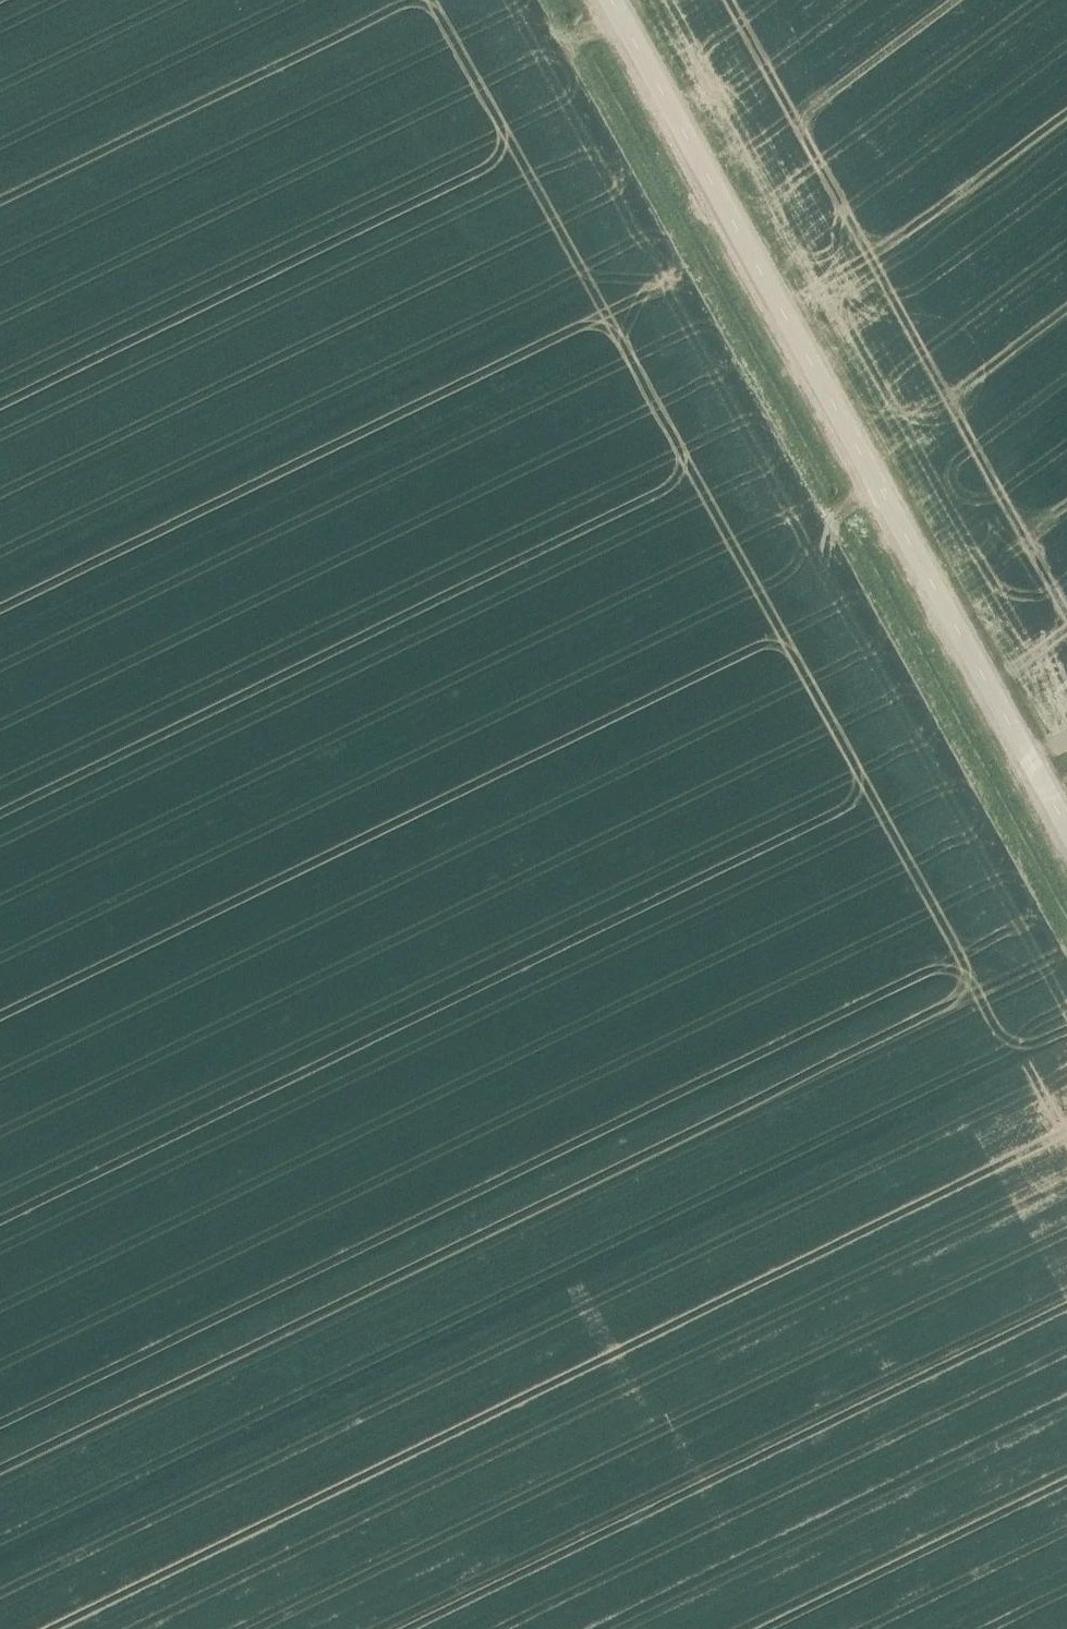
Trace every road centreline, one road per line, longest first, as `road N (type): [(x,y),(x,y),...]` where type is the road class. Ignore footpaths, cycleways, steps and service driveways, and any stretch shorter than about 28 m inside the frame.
road 1 (tertiary): [(1066,823),(612,0)]

